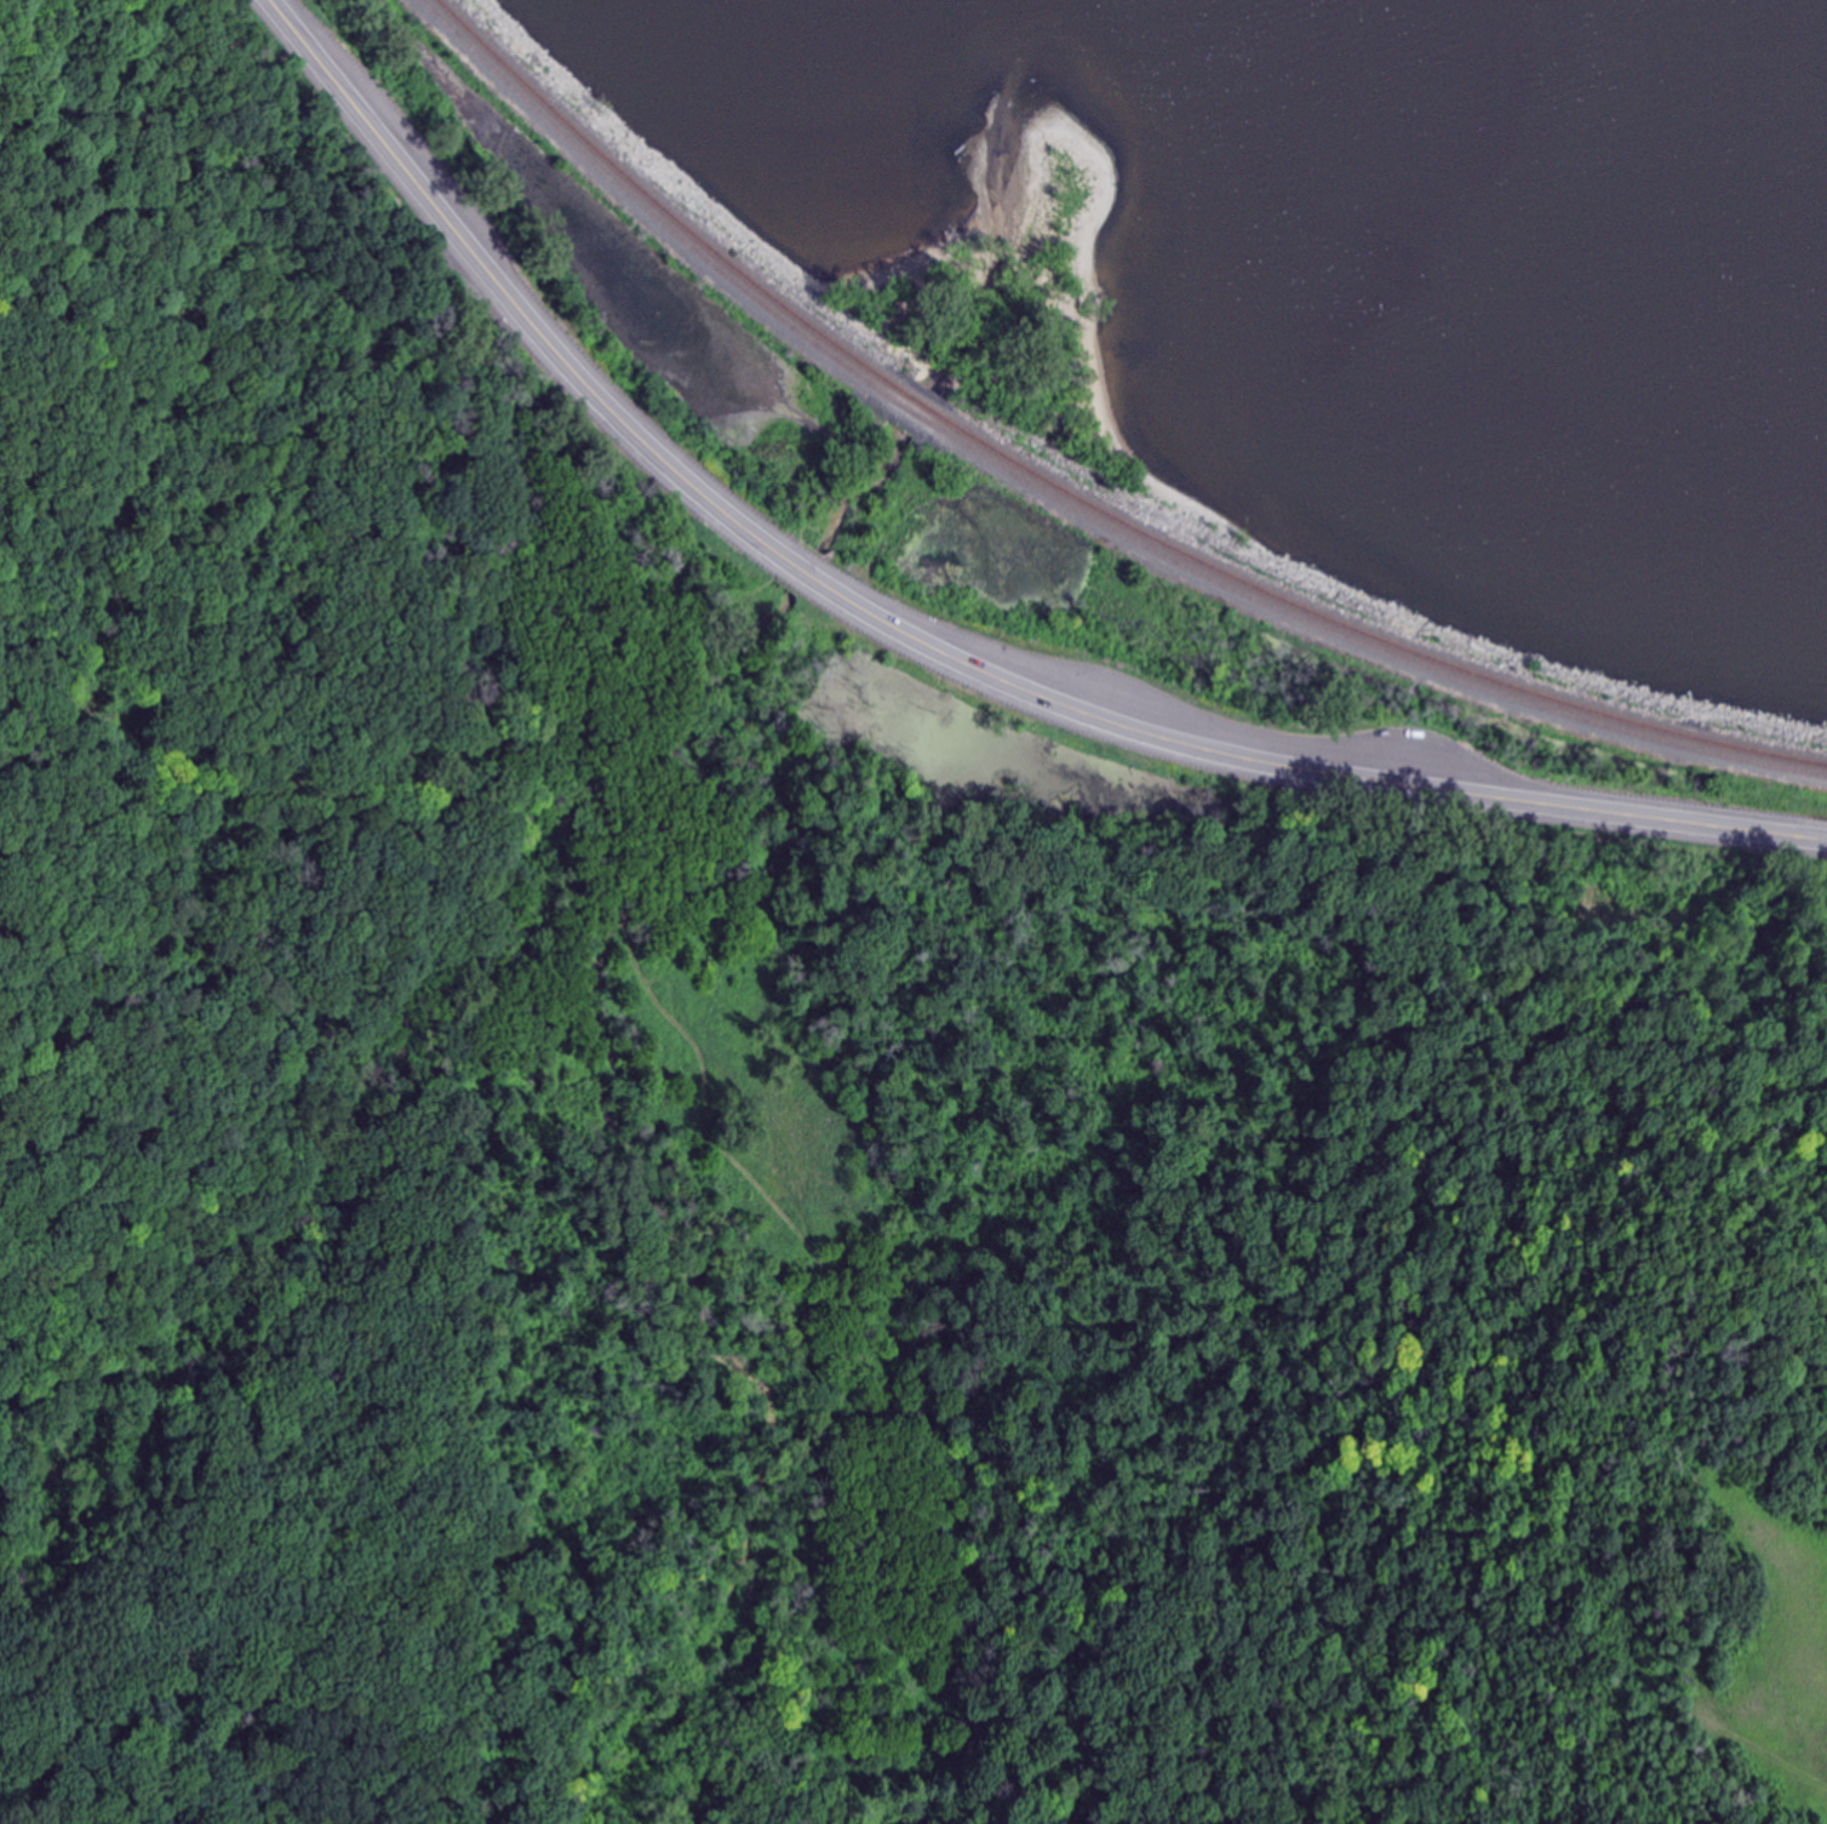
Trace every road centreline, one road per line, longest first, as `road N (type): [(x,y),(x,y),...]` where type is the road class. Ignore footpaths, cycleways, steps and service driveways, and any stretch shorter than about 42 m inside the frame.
road 1 (trunk): [(1826,839),(1254,762),(1109,724),(883,622),(807,576),(637,440),(522,314),(268,0)]

